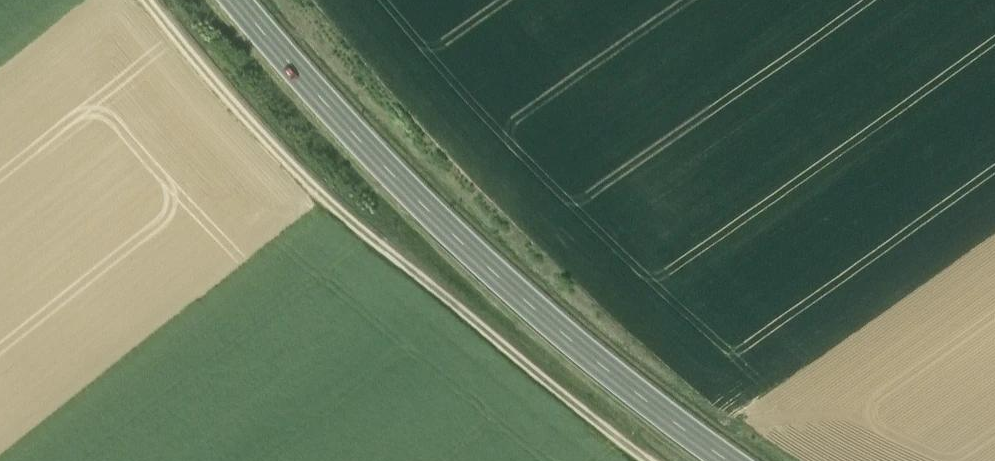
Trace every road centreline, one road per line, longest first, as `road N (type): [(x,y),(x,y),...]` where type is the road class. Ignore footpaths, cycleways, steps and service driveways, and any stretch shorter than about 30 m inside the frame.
road 1 (track): [(668,460),(306,183),(157,0)]
road 2 (secondary): [(234,0),(437,219),(548,320),(732,460)]

